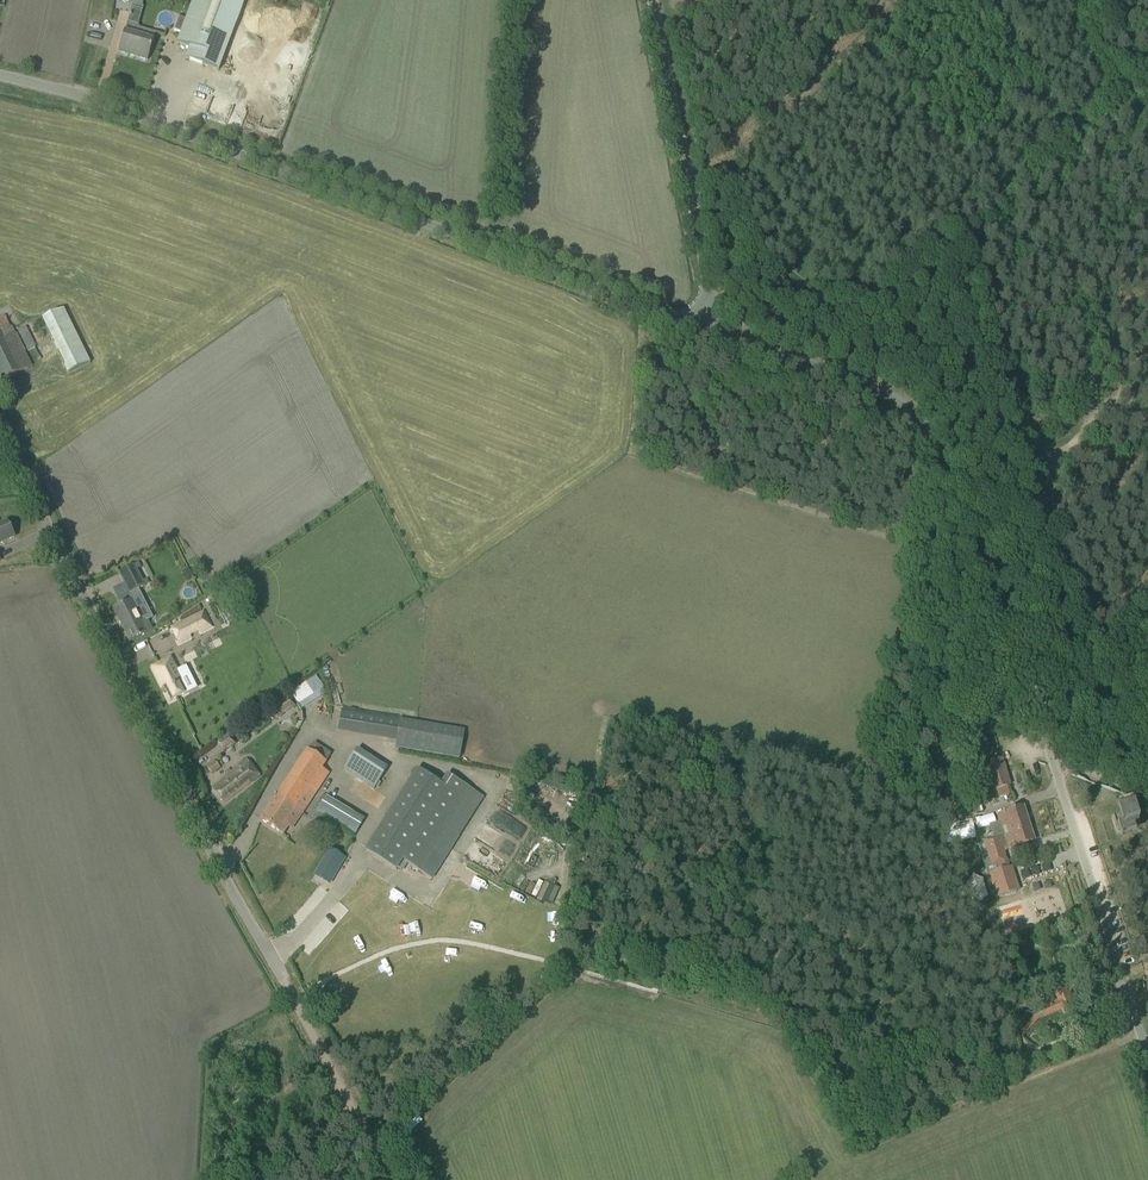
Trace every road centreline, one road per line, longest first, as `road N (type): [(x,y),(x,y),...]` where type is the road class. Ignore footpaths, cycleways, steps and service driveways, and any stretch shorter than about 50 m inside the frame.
road 1 (unclassified): [(1147,1055),(980,529),(942,452),(920,420),(865,382),(701,321)]
road 2 (unclassified): [(701,321),(119,109),(0,76)]
road 3 (unclassified): [(222,867),(0,425)]
road 4 (track): [(387,1179),(222,867)]
road 5 (unclassified): [(701,321),(705,267),(652,0)]
road 6 (track): [(748,147),(907,0)]

